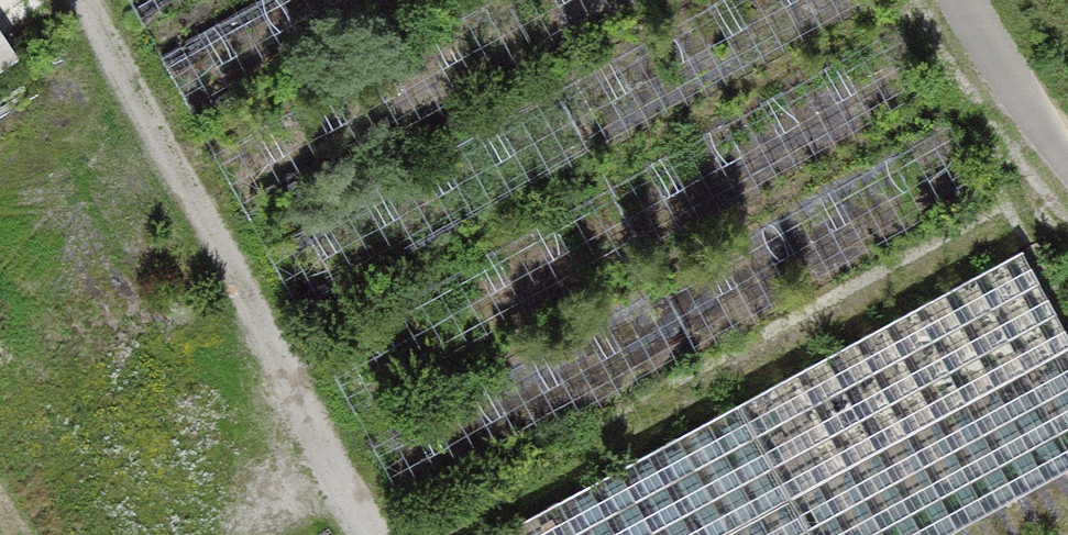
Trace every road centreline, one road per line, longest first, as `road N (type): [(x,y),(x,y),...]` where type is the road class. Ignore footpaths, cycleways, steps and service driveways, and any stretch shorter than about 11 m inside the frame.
road 1 (track): [(995,232),(436,534)]
road 2 (unclassified): [(963,0),(992,53),(1067,154)]

